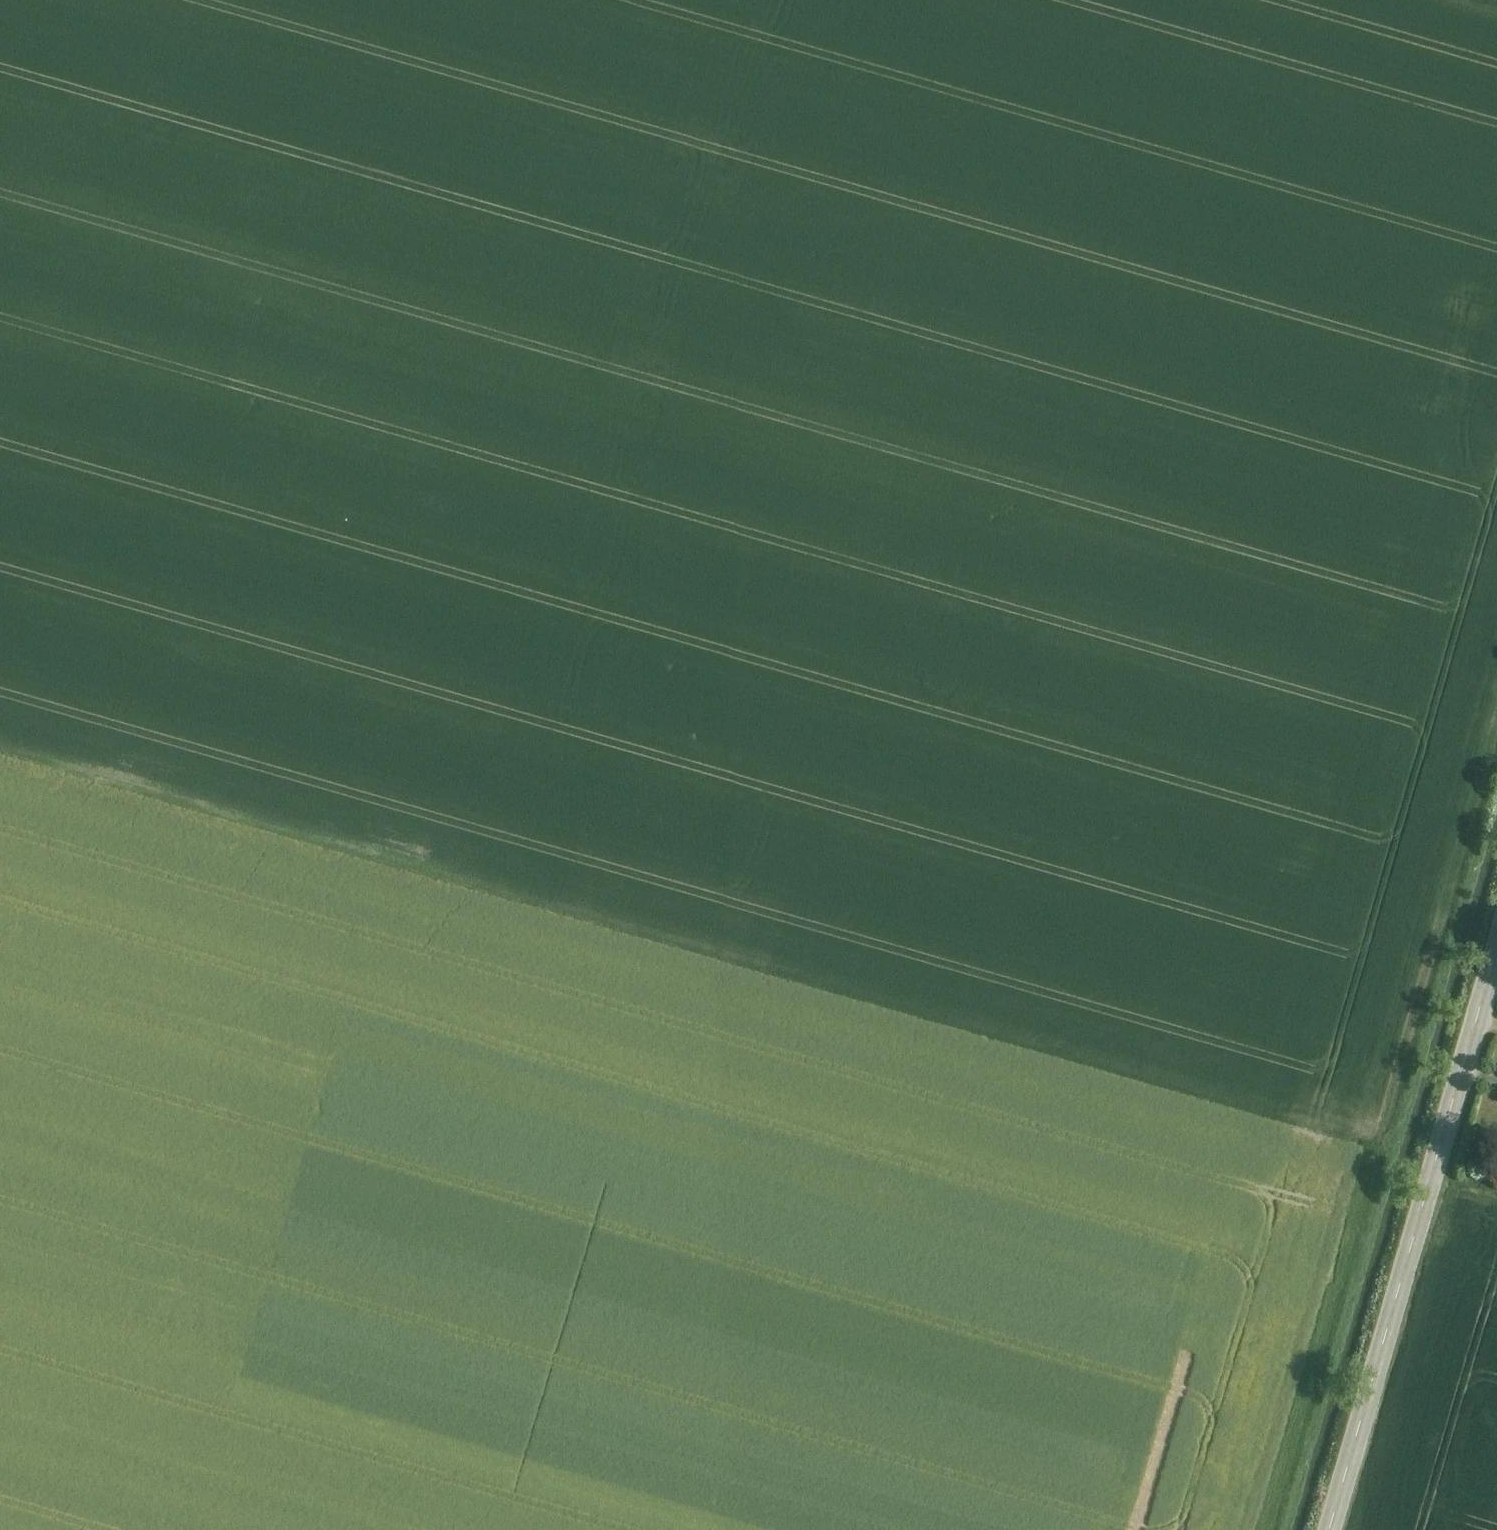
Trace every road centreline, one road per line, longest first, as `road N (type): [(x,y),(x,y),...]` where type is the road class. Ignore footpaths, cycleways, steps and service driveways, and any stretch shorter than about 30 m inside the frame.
road 1 (track): [(0,1335),(677,1529)]
road 2 (tertiary): [(1329,1529),(1496,949)]

